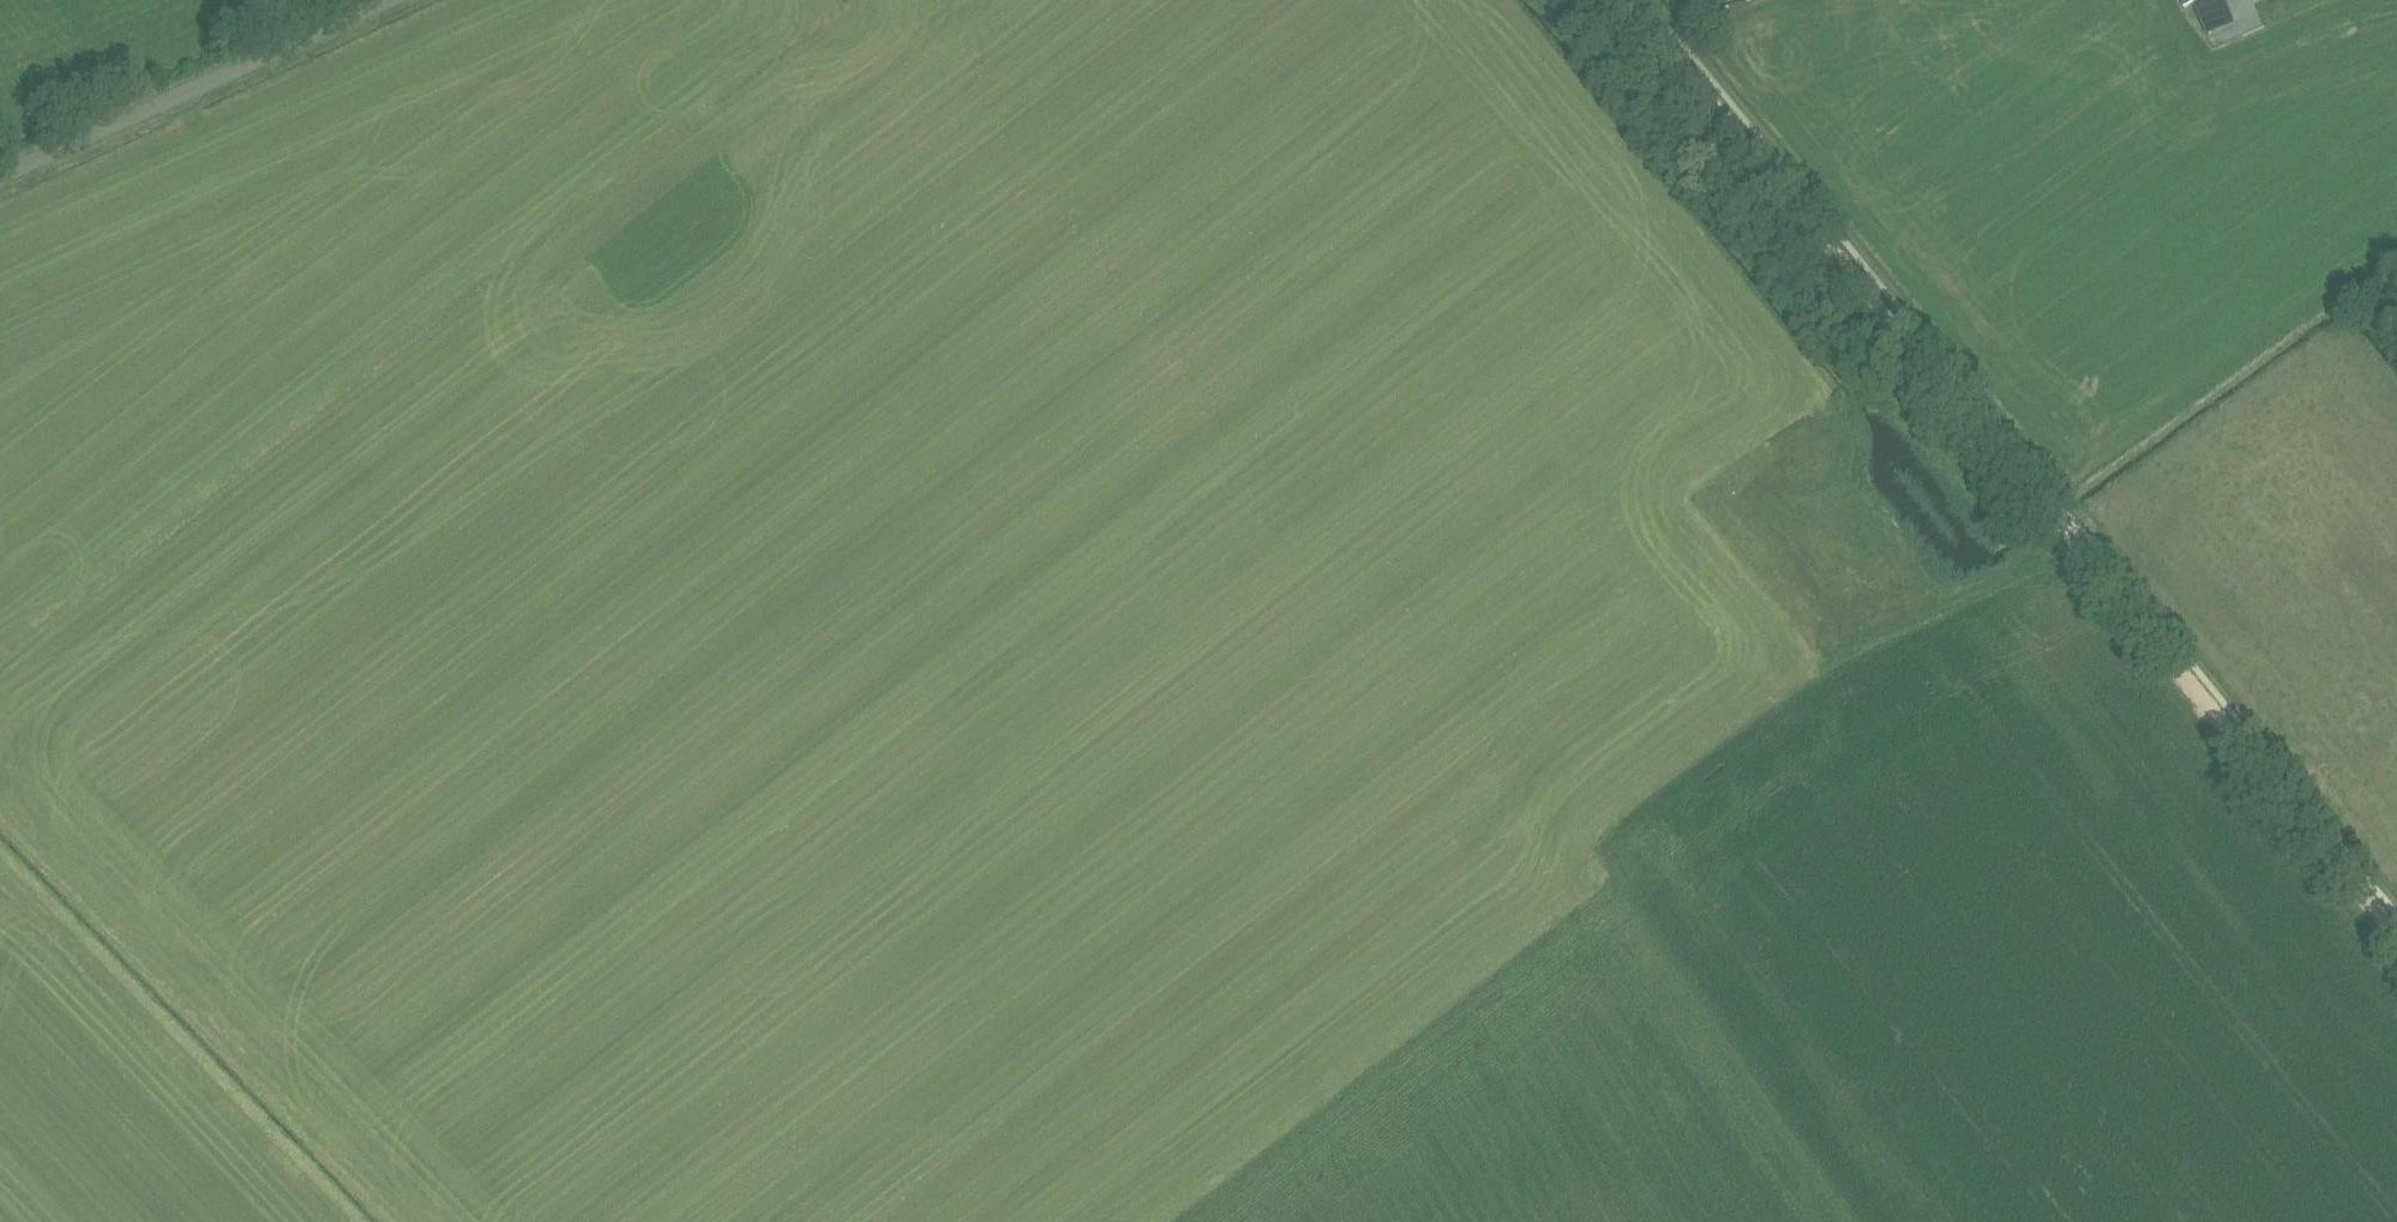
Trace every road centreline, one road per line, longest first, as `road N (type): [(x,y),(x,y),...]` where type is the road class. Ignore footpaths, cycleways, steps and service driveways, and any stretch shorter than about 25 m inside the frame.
road 1 (track): [(2396,936),(1630,0)]
road 2 (unclassified): [(0,185),(407,0)]

